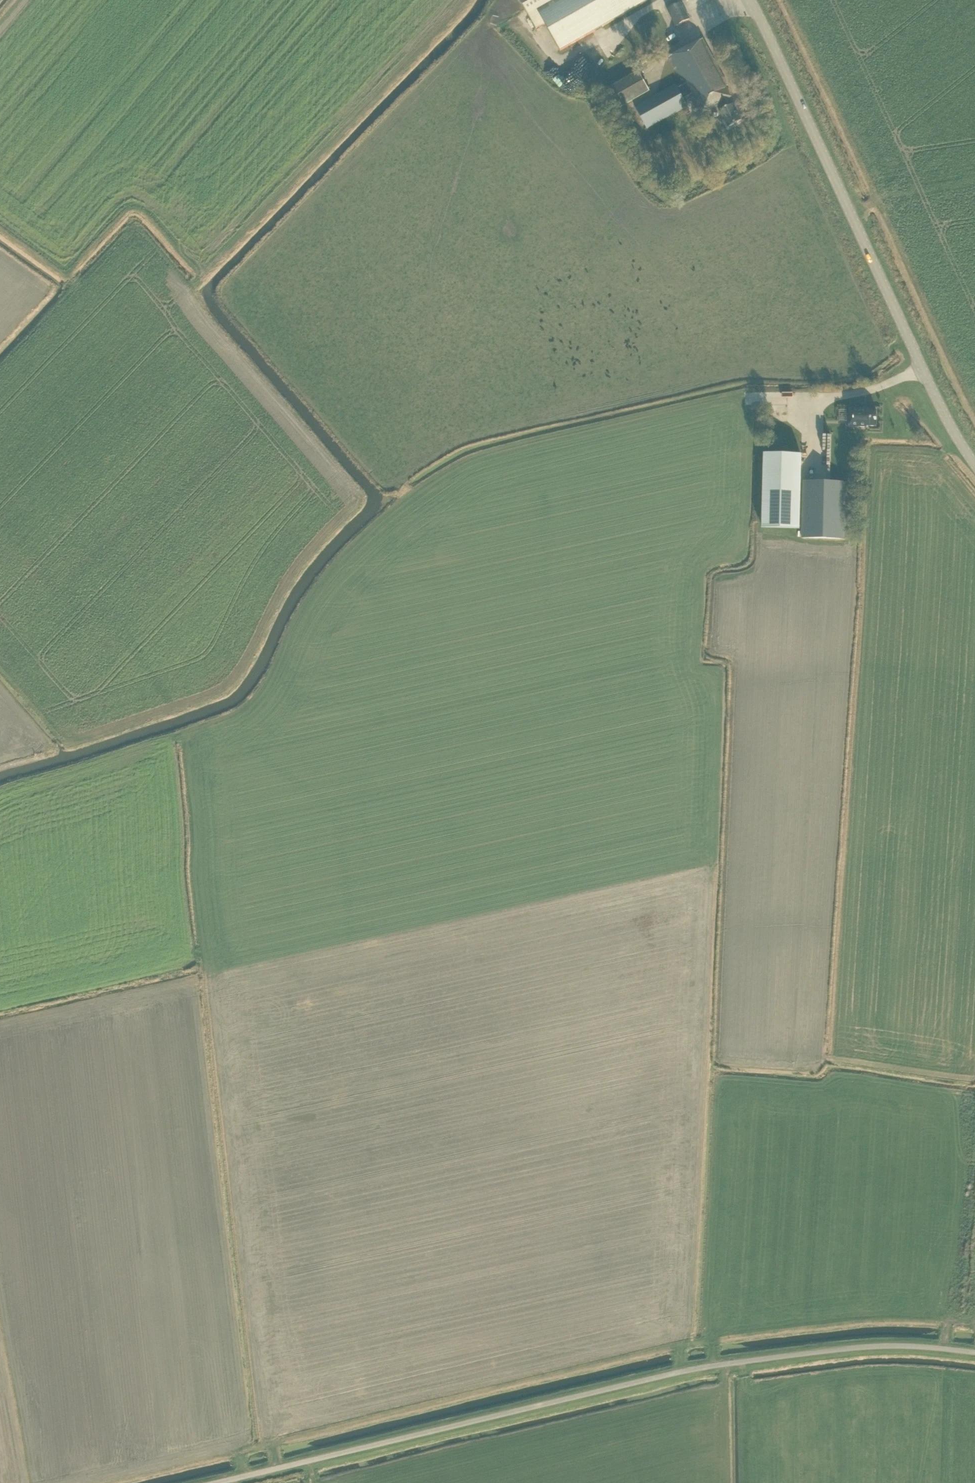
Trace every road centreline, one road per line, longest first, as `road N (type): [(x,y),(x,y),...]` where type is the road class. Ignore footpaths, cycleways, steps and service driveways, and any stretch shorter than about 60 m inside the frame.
road 1 (unclassified): [(224,1482),(720,1366),(915,1348),(974,1356)]
road 2 (tertiary): [(974,465),(750,0)]

